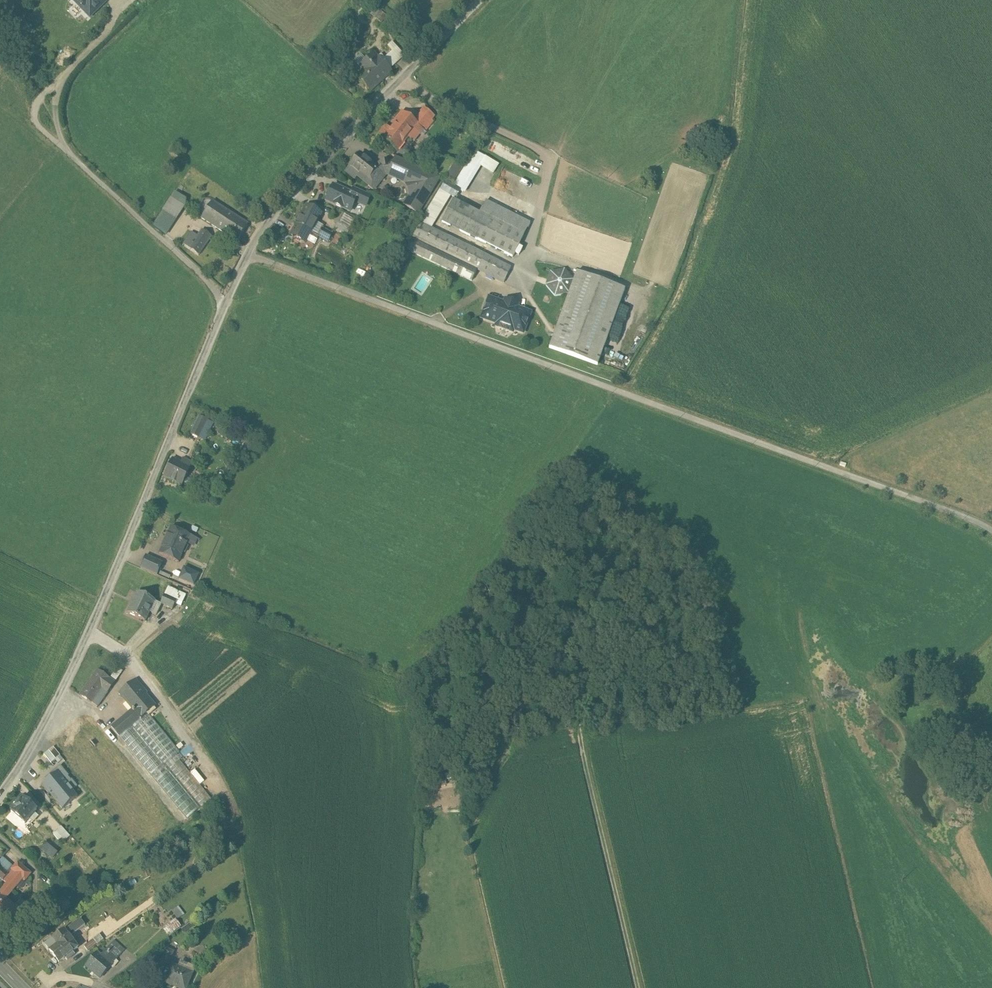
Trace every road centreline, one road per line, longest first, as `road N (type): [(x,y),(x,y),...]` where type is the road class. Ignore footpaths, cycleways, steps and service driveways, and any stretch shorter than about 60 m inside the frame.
road 1 (residential): [(227,302),(47,729),(0,798)]
road 2 (residential): [(482,0),(280,209),(227,302)]
road 3 (residential): [(57,144),(227,302)]

